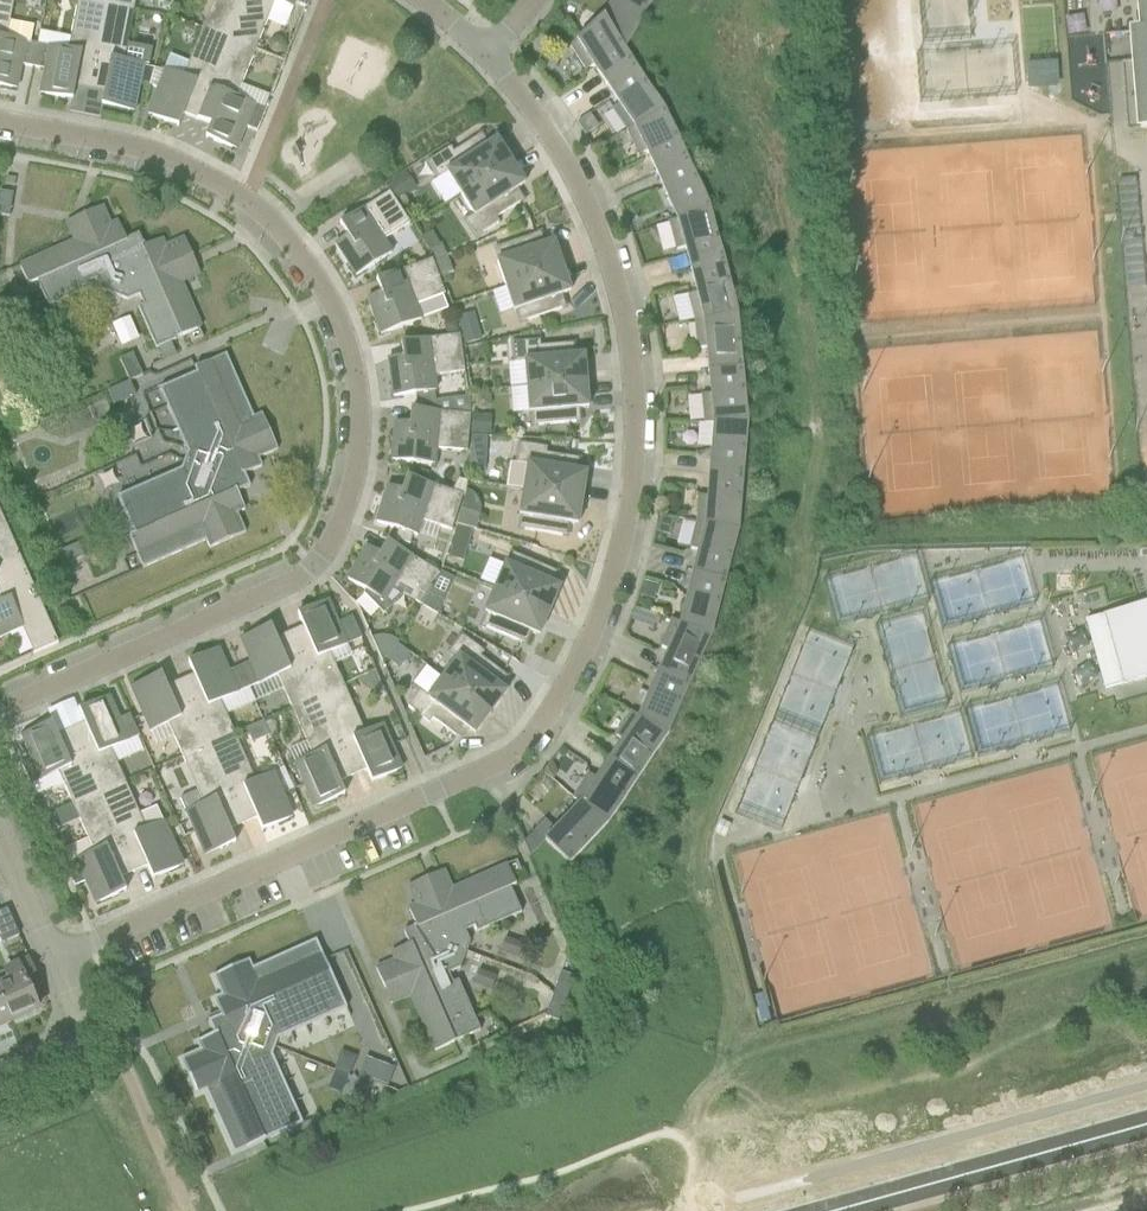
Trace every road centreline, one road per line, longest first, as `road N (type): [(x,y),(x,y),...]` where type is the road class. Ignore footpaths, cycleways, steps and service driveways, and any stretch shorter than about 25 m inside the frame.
road 1 (residential): [(46,962),(497,767),(528,741),(585,652),(609,590),(632,479),(629,345),(605,248),(578,188),(539,121),(484,54)]
road 2 (residential): [(0,711),(302,578),(342,514),(359,417),(339,319),(295,249),(246,200),(141,149),(0,123)]
road 3 (tertiary): [(831,1210),(1146,1124)]
road 4 (residential): [(0,1084),(78,1049),(46,962)]

